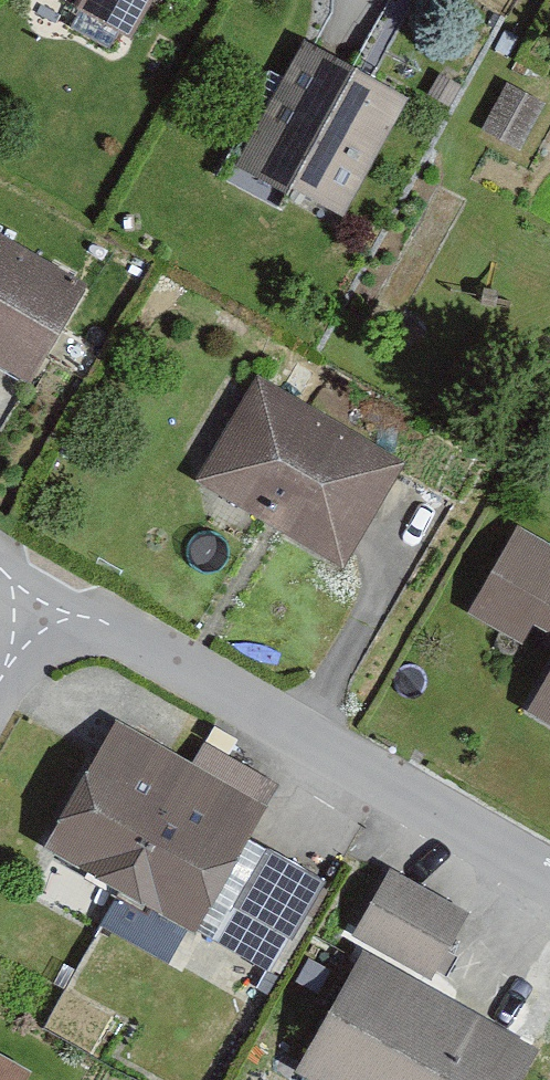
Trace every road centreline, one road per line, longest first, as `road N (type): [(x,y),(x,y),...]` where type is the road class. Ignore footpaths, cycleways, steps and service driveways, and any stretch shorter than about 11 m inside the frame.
road 1 (residential): [(549,870),(60,603)]
road 2 (residential): [(0,707),(60,603)]

